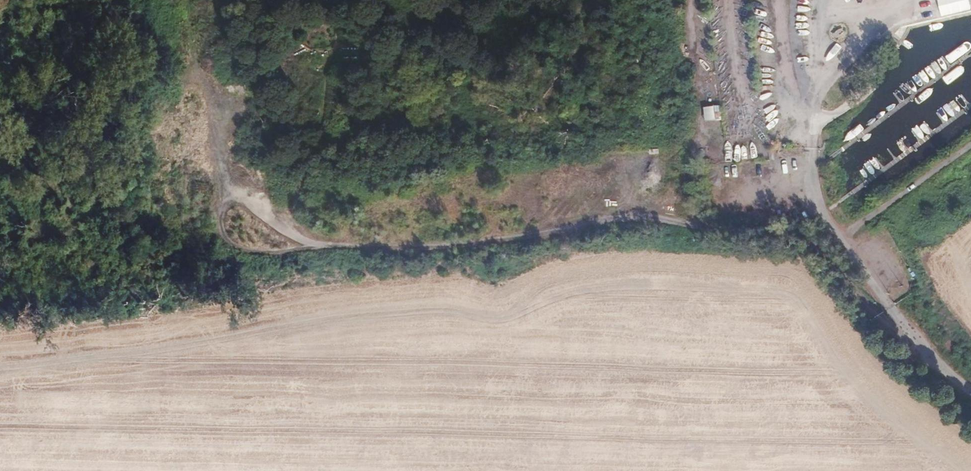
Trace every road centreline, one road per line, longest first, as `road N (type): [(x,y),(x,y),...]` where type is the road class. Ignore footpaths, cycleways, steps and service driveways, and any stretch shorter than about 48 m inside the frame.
road 1 (track): [(913,339),(795,234),(636,214),(490,242),(341,249)]
road 2 (track): [(341,249),(298,241),(241,200),(222,201),(228,241),(245,253),(272,254)]
road 3 (unclassified): [(843,237),(913,339),(970,391)]

